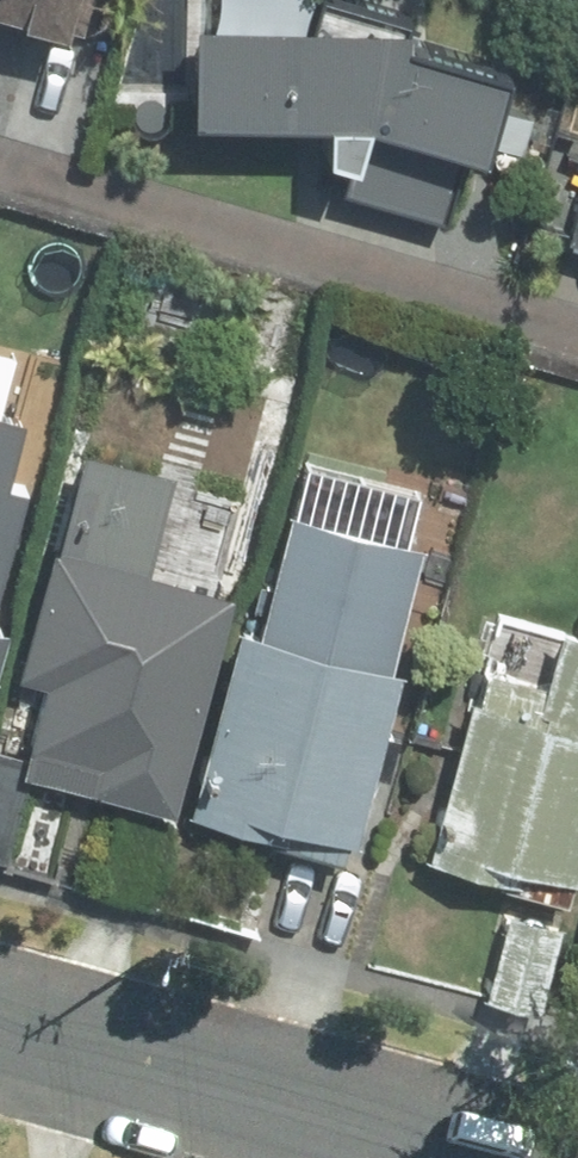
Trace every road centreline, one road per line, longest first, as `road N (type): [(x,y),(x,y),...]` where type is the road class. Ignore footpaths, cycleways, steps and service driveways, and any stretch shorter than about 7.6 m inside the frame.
road 1 (residential): [(471,1157),(0,1029)]

